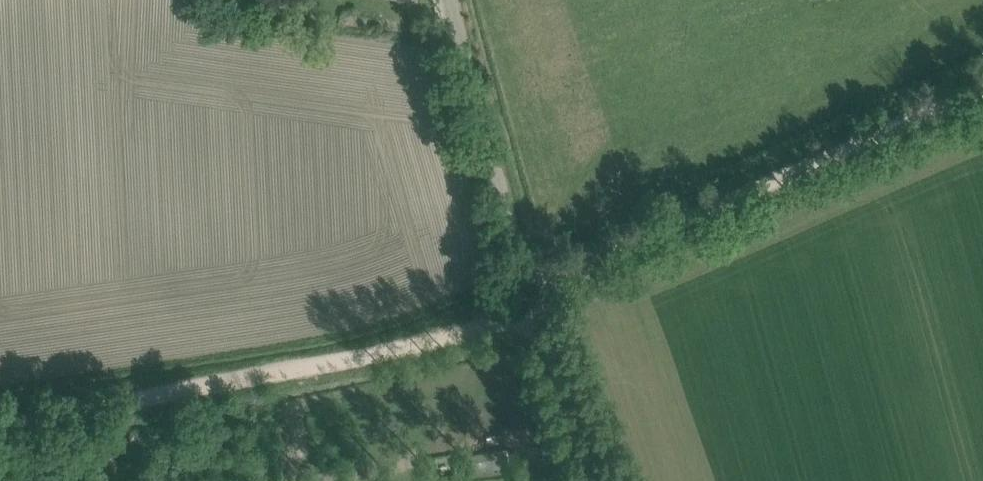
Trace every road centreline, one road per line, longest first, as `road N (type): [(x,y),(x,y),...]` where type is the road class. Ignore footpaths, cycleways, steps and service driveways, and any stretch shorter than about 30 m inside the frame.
road 1 (track): [(0,428),(414,349),(486,324),(530,300),(558,271),(982,88)]
road 2 (unclassified): [(592,480),(530,300),(452,0)]

